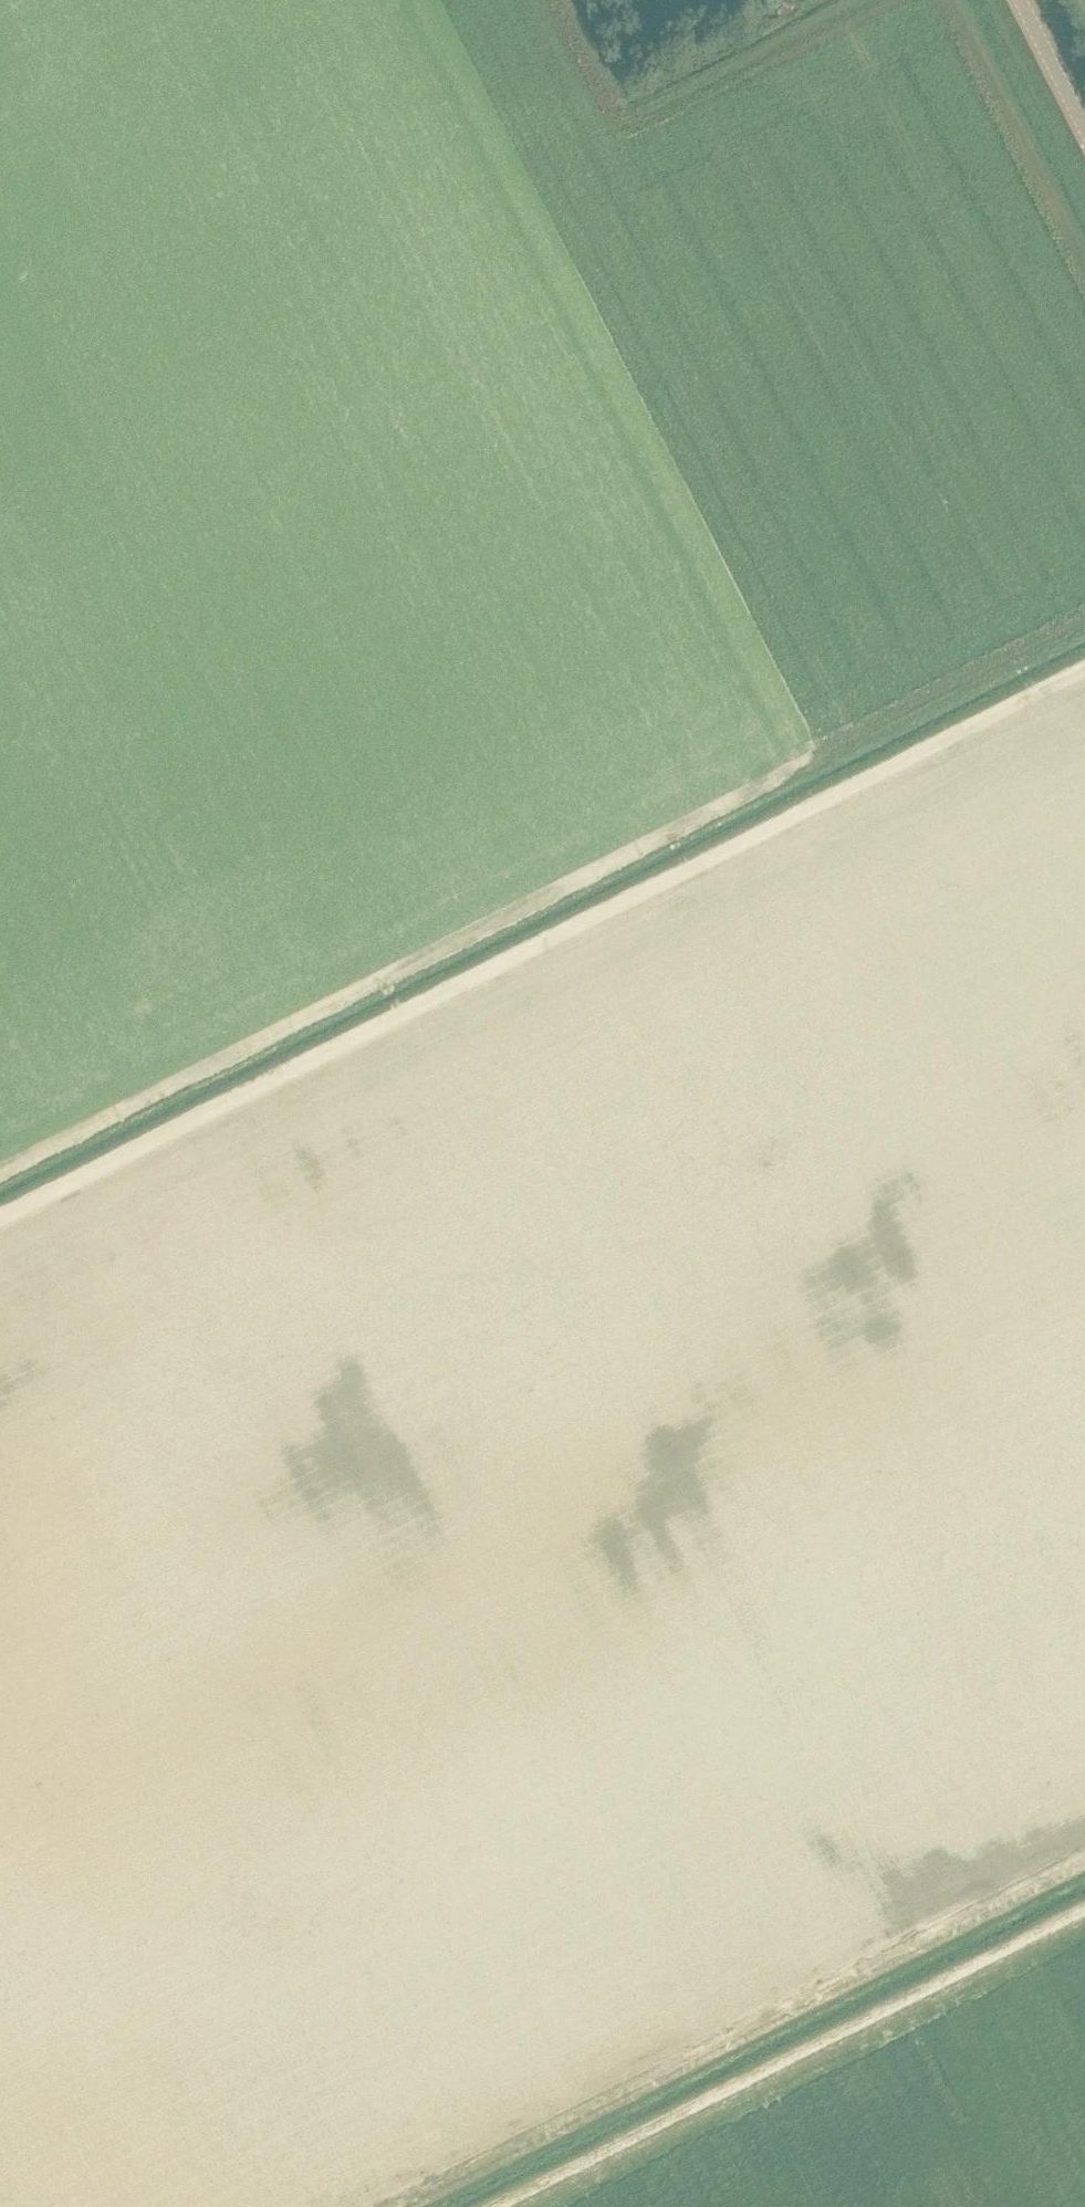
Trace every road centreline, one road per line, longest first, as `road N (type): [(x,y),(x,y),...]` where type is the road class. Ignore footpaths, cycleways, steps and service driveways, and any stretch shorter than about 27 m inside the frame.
road 1 (tertiary): [(1084,129),(1020,0)]

